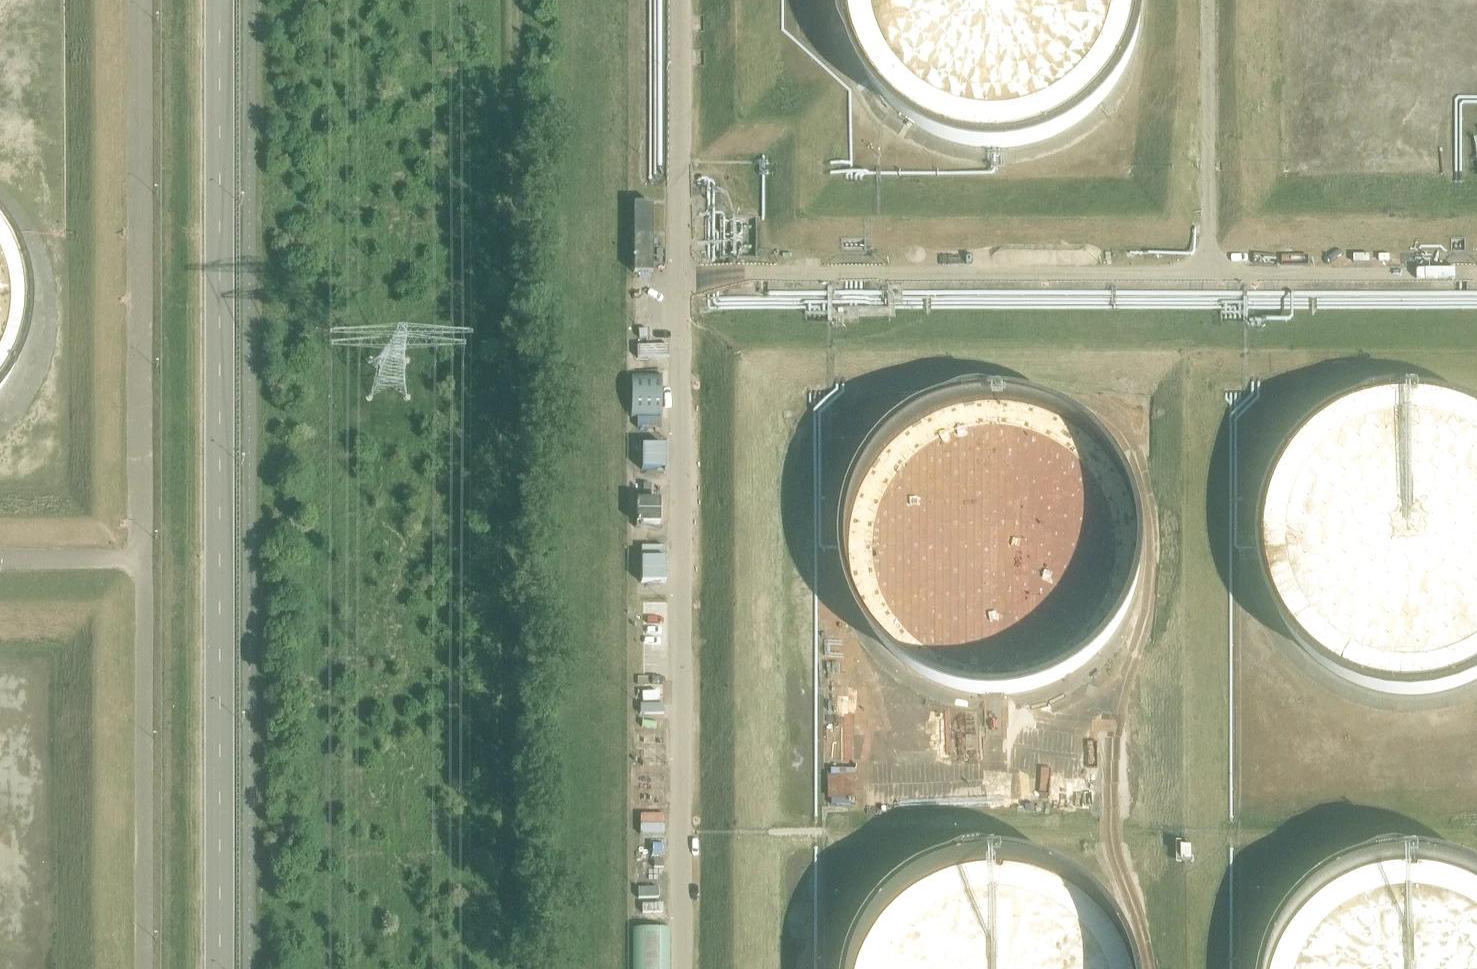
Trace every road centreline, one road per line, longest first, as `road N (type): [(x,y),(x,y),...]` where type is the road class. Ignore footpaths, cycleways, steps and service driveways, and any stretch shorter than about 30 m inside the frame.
road 1 (unclassified): [(216,968),(220,0)]

